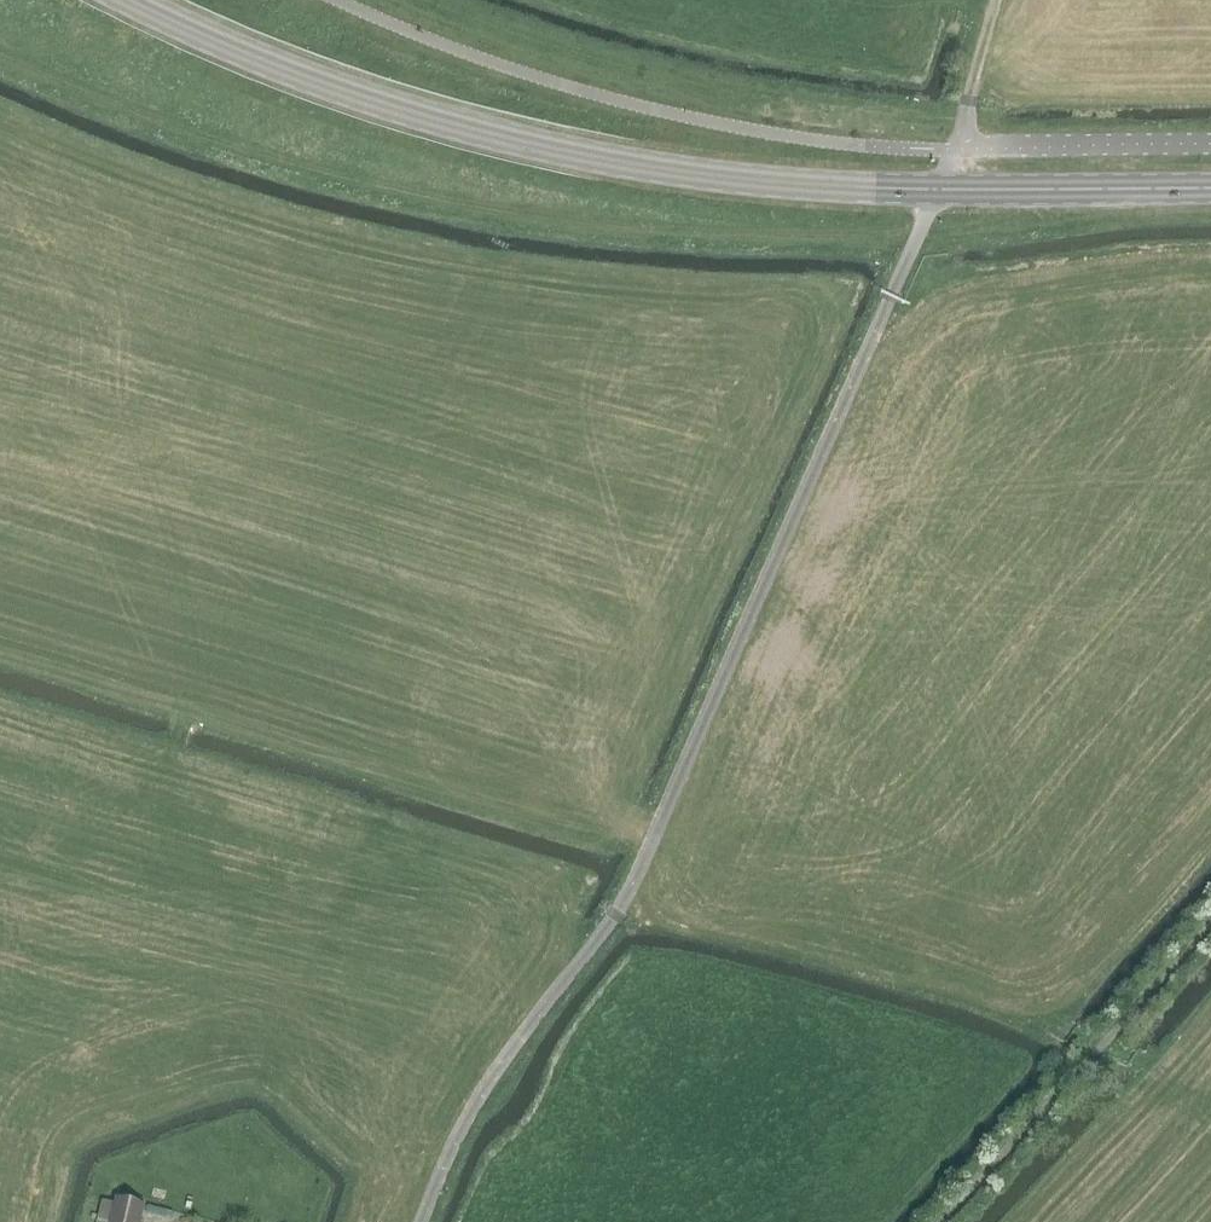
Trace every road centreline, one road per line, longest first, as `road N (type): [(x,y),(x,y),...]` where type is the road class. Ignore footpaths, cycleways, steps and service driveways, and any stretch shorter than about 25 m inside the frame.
road 1 (primary): [(132,0),(398,107),(634,164),(810,184),(1210,187)]
road 2 (track): [(421,1221),(470,1110),(628,891),(890,296)]
road 3 (track): [(0,706),(534,874),(560,912),(560,985)]
road 4 (track): [(1040,1019),(1170,1075)]

